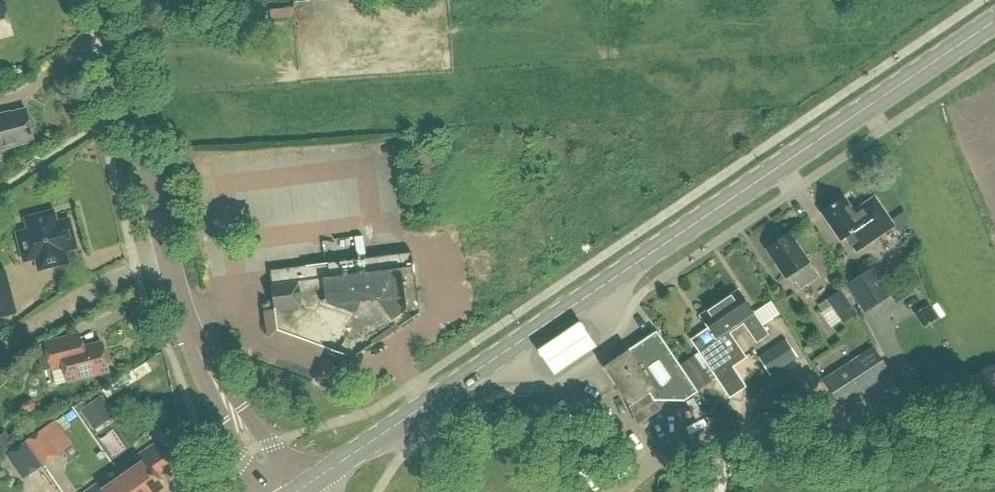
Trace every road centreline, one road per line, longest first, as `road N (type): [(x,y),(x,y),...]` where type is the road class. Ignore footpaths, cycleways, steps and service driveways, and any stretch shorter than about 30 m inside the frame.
road 1 (secondary): [(301,491),(994,21)]
road 2 (tertiary): [(288,491),(252,447),(184,320),(103,0)]
road 3 (unclassified): [(994,434),(699,441),(651,459),(613,491)]

